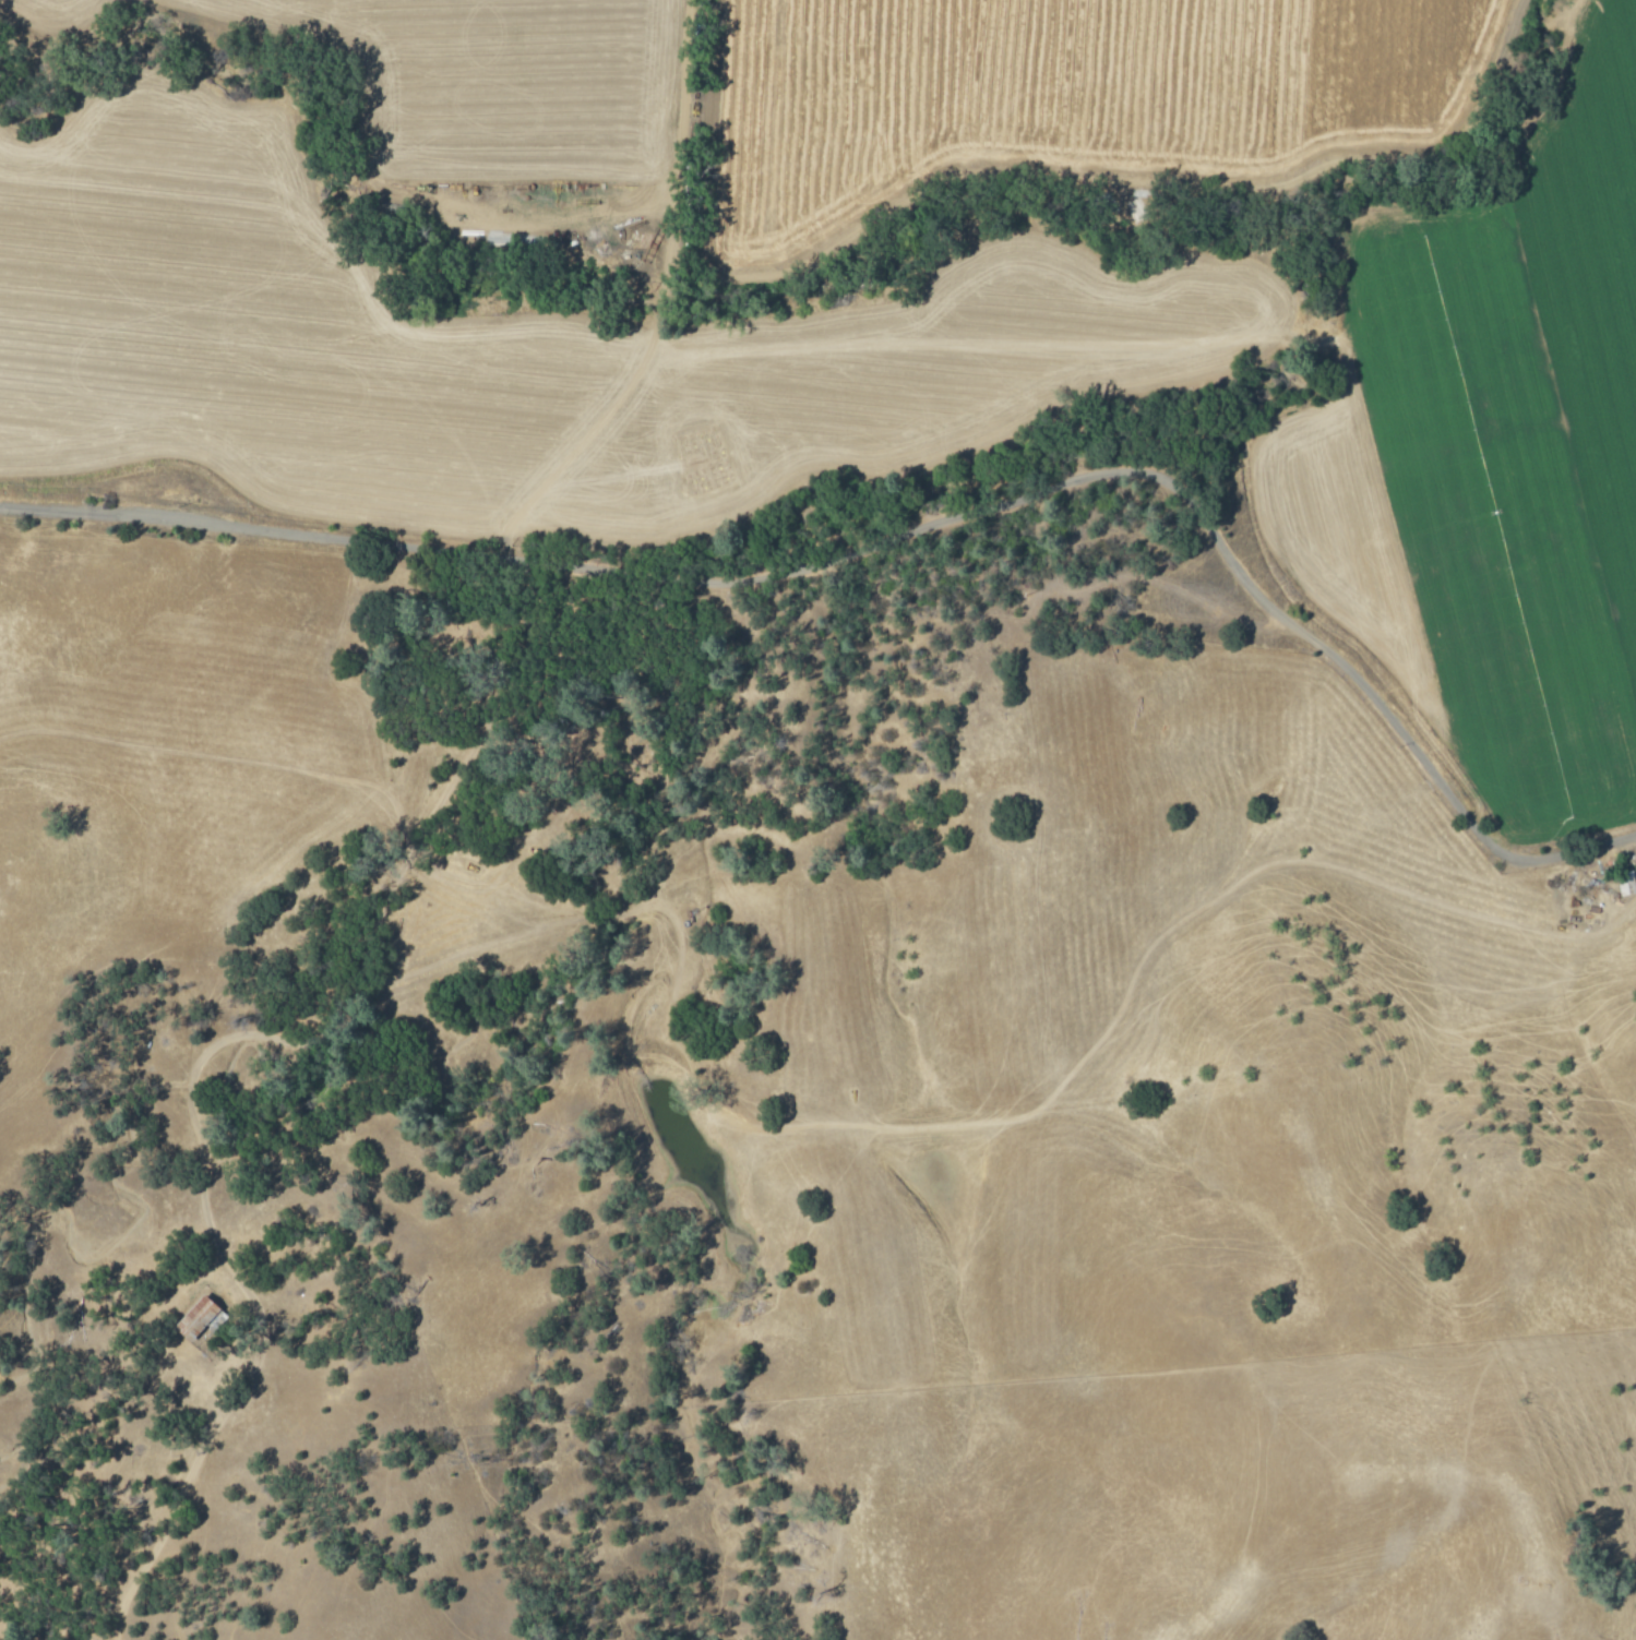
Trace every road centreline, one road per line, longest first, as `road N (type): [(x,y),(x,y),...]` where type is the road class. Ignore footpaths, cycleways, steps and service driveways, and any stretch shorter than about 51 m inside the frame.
road 1 (residential): [(1635,833),(1548,854),(1509,852),(1337,649),(1244,570),(1186,483),(1158,466),(778,576),(709,584),(0,502)]

